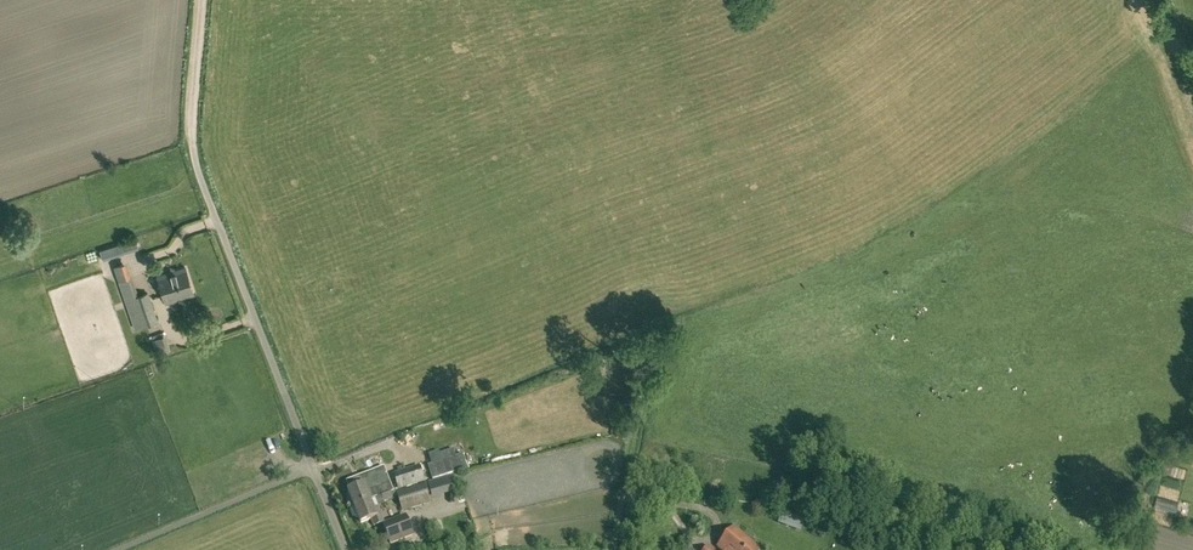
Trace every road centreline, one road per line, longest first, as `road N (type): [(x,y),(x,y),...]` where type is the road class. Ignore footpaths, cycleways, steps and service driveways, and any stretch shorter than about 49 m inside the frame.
road 1 (unclassified): [(344,549),(188,152)]
road 2 (track): [(188,152),(195,0)]
road 3 (track): [(623,481),(650,335)]

